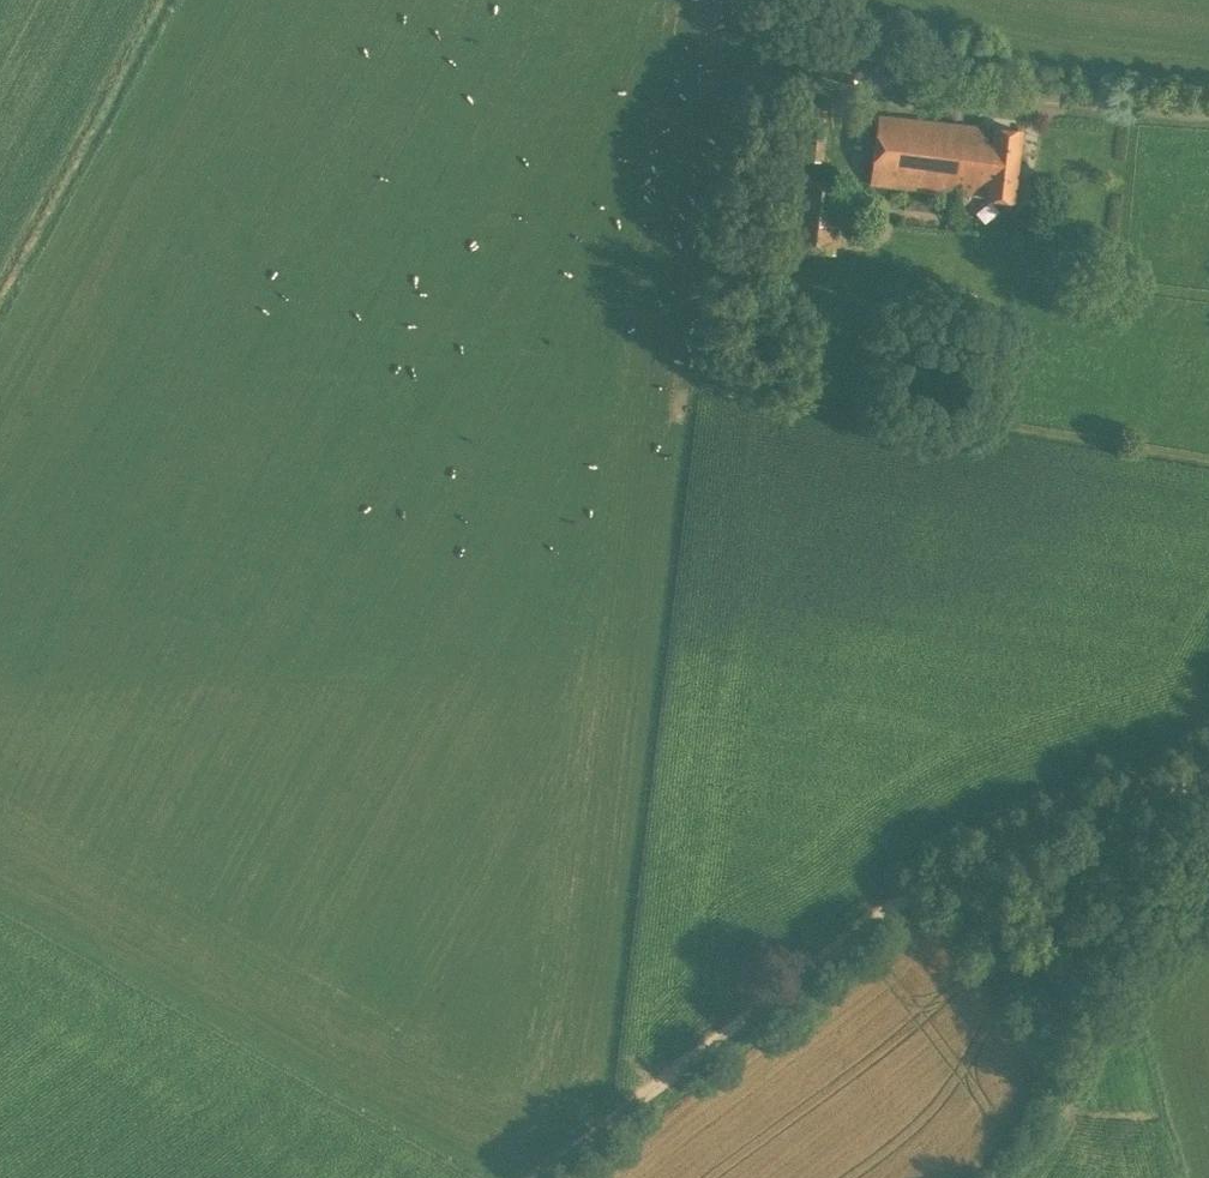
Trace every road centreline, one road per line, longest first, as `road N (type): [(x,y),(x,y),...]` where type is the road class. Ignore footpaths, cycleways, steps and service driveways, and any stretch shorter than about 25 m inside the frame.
road 1 (track): [(1208,770),(1069,803),(947,879),(546,1177)]
road 2 (track): [(1208,107),(1047,93)]

